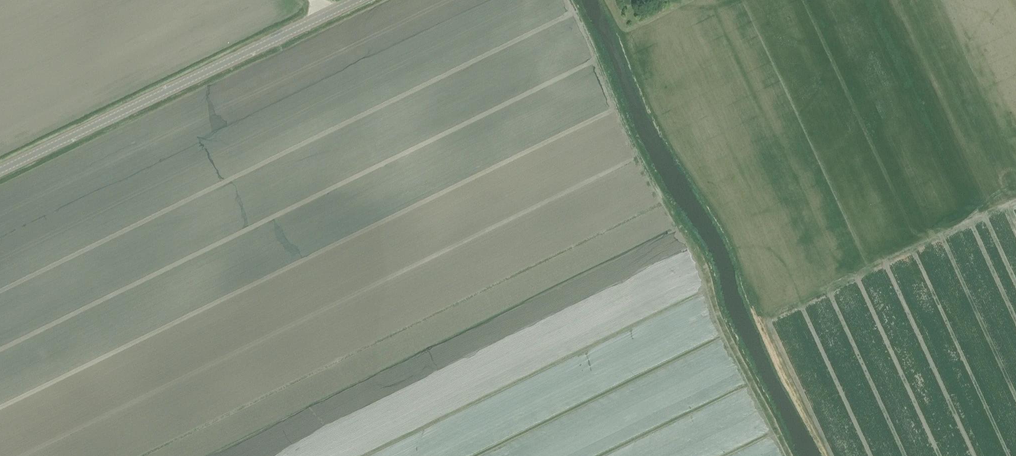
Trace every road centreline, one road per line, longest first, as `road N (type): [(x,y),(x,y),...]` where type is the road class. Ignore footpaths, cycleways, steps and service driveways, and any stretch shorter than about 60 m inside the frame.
road 1 (tertiary): [(0,170),(357,0)]

